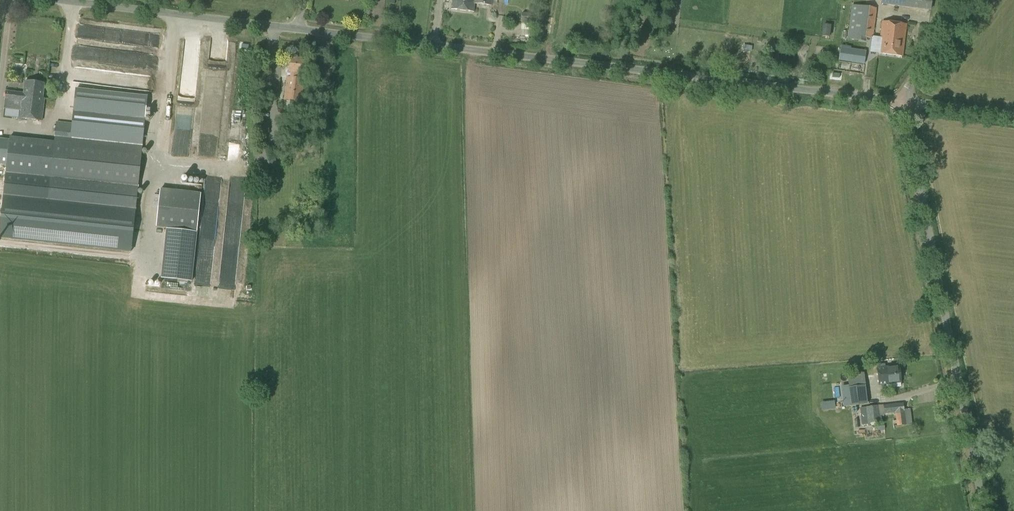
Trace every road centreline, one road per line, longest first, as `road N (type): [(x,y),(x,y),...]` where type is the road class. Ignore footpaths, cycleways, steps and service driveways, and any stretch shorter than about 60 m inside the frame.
road 1 (unclassified): [(902,102),(67,0)]
road 2 (unclassified): [(983,510),(902,102)]
road 3 (unclassified): [(902,102),(976,0)]

